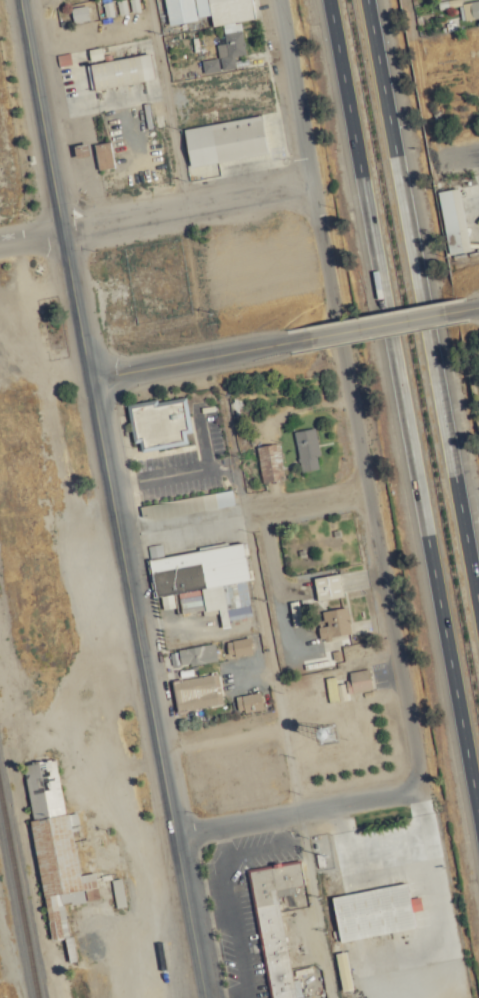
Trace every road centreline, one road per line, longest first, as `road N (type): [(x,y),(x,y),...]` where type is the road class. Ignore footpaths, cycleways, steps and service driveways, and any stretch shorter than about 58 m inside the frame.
road 1 (tertiary): [(204,997),(18,0)]
road 2 (motorway): [(327,0),(478,827)]
road 3 (motorway): [(478,620),(366,0)]
road 4 (residential): [(310,191),(416,783)]
road 5 (residential): [(310,191),(61,234)]
road 6 (residential): [(364,491),(118,540)]
road 7 (residential): [(416,783),(406,793),(174,838)]
road 8 (tertiary): [(88,381),(289,343)]
road 9 (residential): [(275,0),(310,191)]
road 10 (tertiary): [(289,343),(464,310)]

